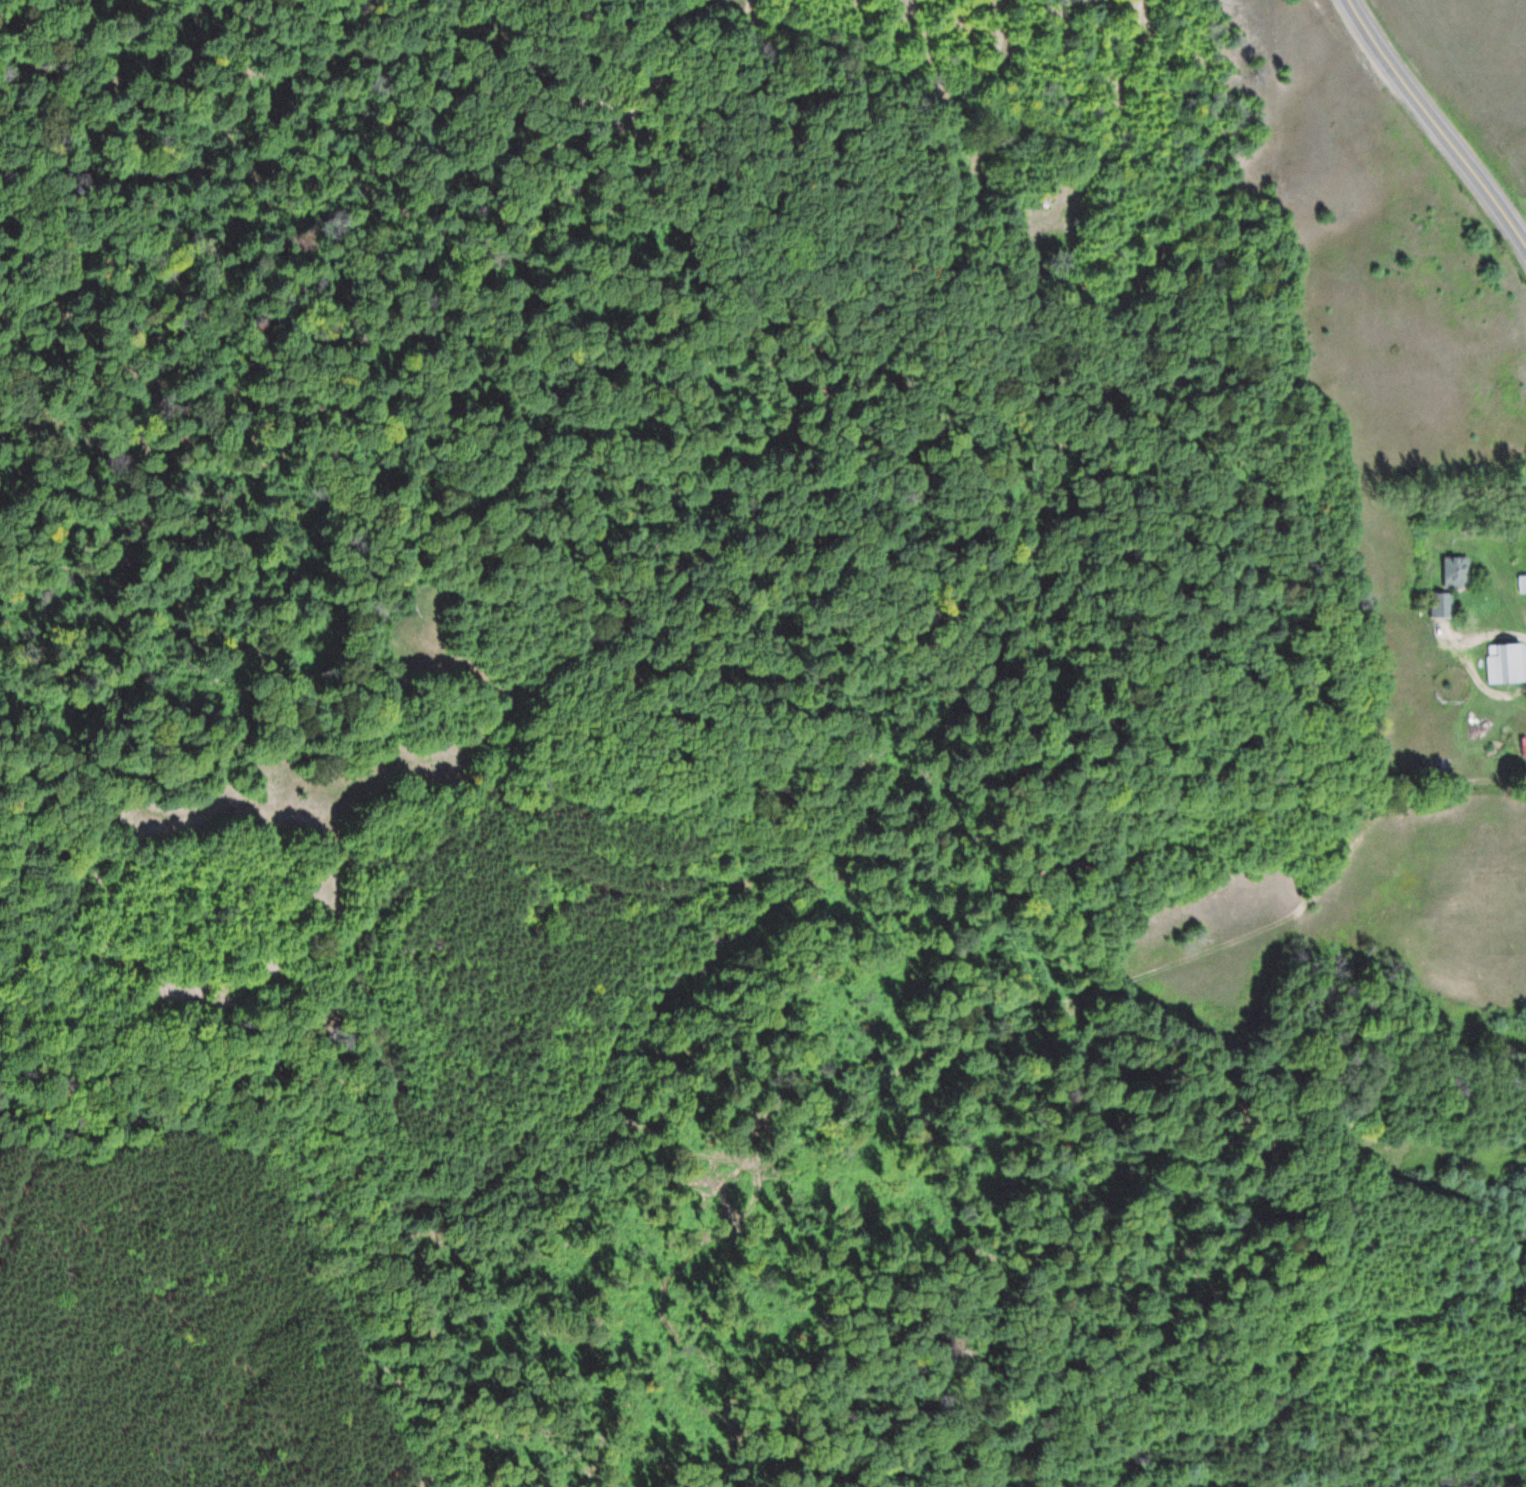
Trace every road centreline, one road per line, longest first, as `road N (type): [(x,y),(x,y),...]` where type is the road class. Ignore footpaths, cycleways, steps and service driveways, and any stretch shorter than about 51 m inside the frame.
road 1 (tertiary): [(1525,250),(1346,0)]

